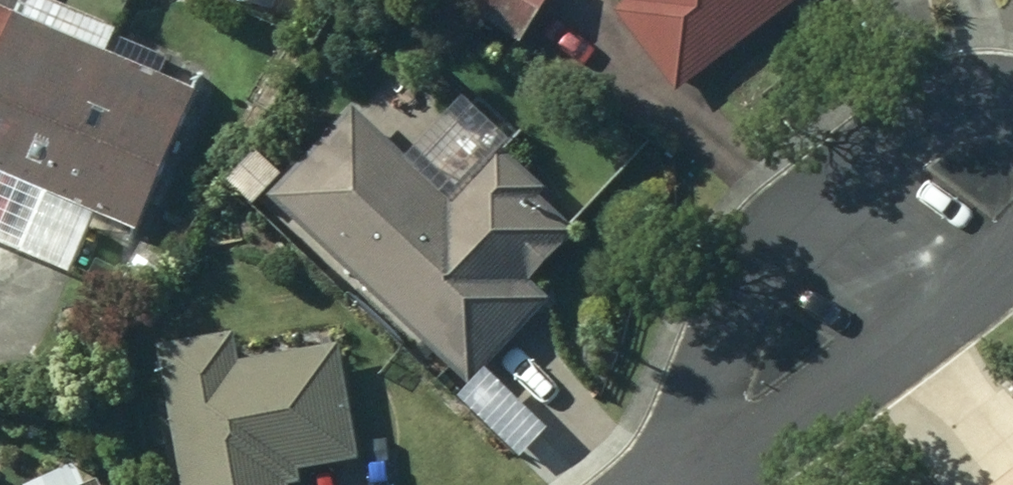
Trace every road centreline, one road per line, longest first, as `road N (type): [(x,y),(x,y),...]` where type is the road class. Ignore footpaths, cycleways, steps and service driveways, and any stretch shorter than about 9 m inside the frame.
road 1 (residential): [(659,484),(695,359),(754,256),(929,112),(986,92),(1012,94)]
road 2 (residential): [(1012,260),(755,453)]

